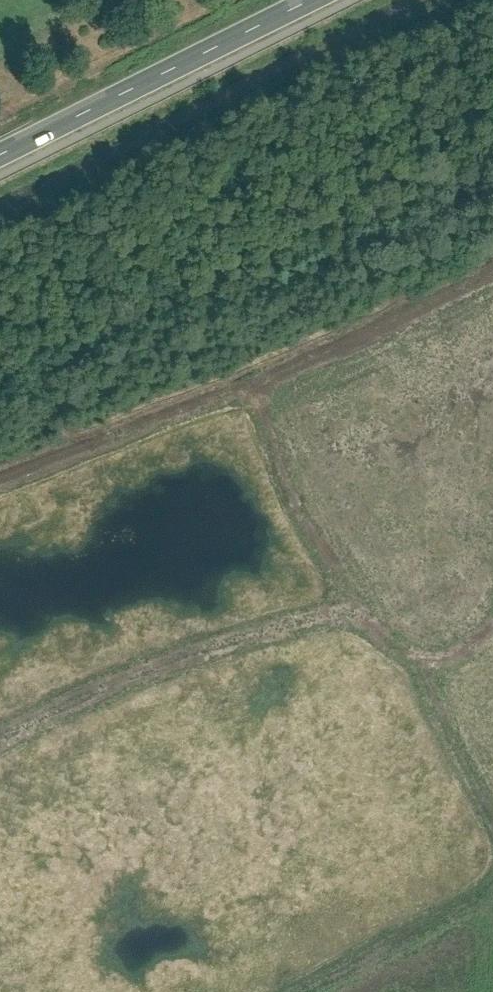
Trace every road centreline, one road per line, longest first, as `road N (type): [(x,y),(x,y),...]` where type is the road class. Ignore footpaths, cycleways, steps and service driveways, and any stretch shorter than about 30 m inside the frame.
road 1 (tertiary): [(0,150),(300,0)]

